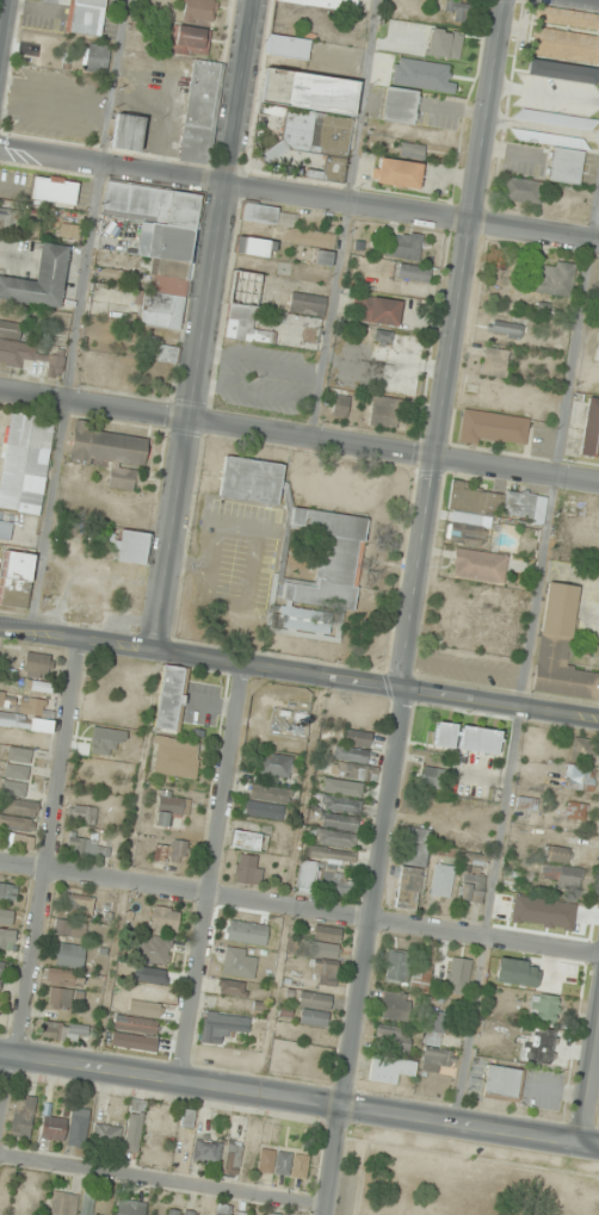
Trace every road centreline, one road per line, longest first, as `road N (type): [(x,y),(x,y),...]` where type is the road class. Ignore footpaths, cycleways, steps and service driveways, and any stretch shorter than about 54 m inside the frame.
road 1 (tertiary): [(409,690),(432,454),(501,0)]
road 2 (tertiary): [(251,0),(152,652)]
road 3 (residential): [(0,387),(598,482)]
road 4 (residential): [(598,242),(0,148)]
road 5 (residential): [(598,953),(0,860)]
road 6 (residential): [(82,643),(0,1137)]
road 7 (tertiary): [(152,652),(598,721)]
road 8 (residential): [(409,690),(345,1108)]
road 9 (residential): [(242,665),(181,1081)]
road 10 (tertiary): [(345,1108),(0,1058)]
road 11 (residential): [(329,1207),(0,1158)]
road 12 (tertiary): [(598,1144),(345,1108)]
road 13 (tertiary): [(0,629),(152,652)]

